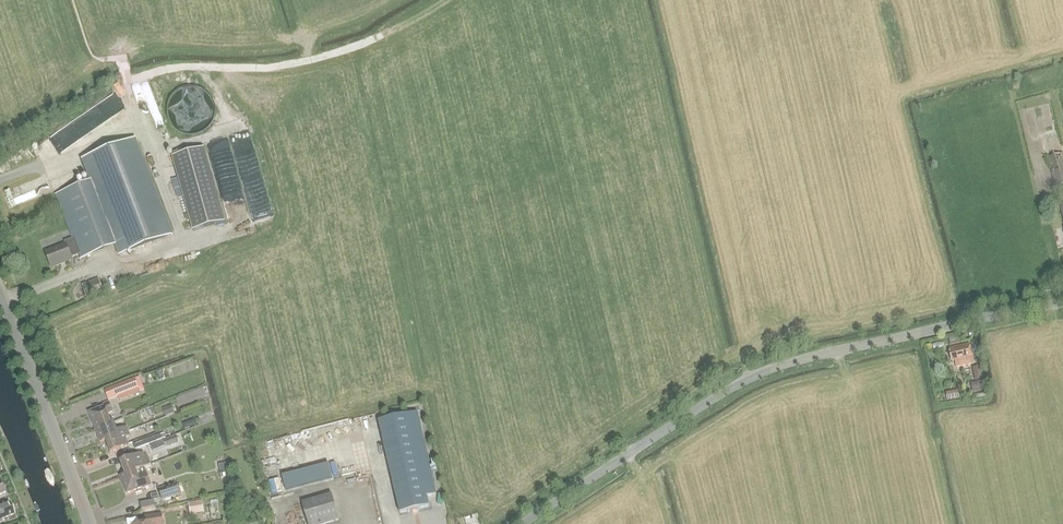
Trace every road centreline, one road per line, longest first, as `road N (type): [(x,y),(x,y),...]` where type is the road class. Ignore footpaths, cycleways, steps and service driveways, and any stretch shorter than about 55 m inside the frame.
road 1 (tertiary): [(519,523),(742,383),(820,353),(1062,300)]
road 2 (secondary): [(89,523),(0,291)]

